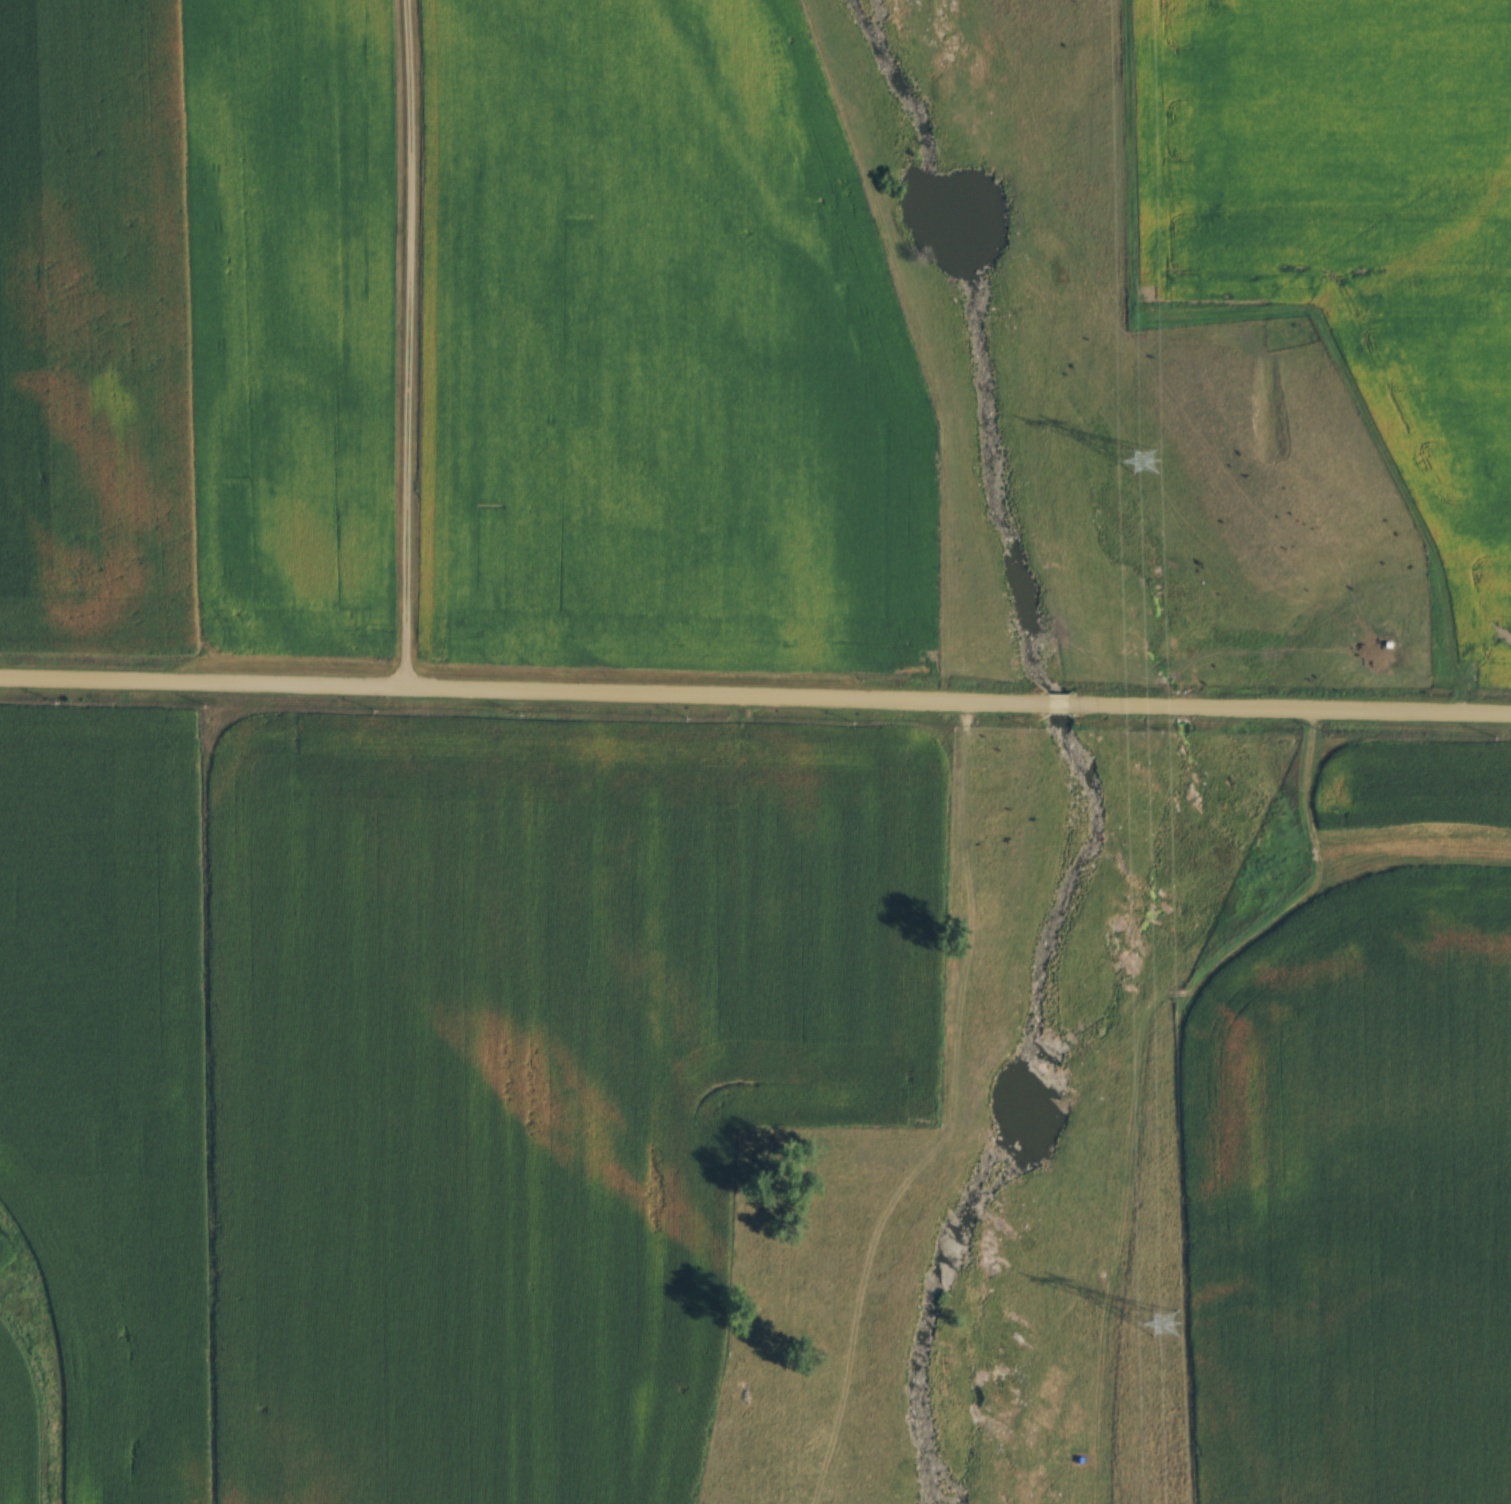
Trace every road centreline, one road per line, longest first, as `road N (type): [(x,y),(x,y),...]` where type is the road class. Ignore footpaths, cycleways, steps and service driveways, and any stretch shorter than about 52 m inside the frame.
road 1 (residential): [(0,672),(1510,713)]

